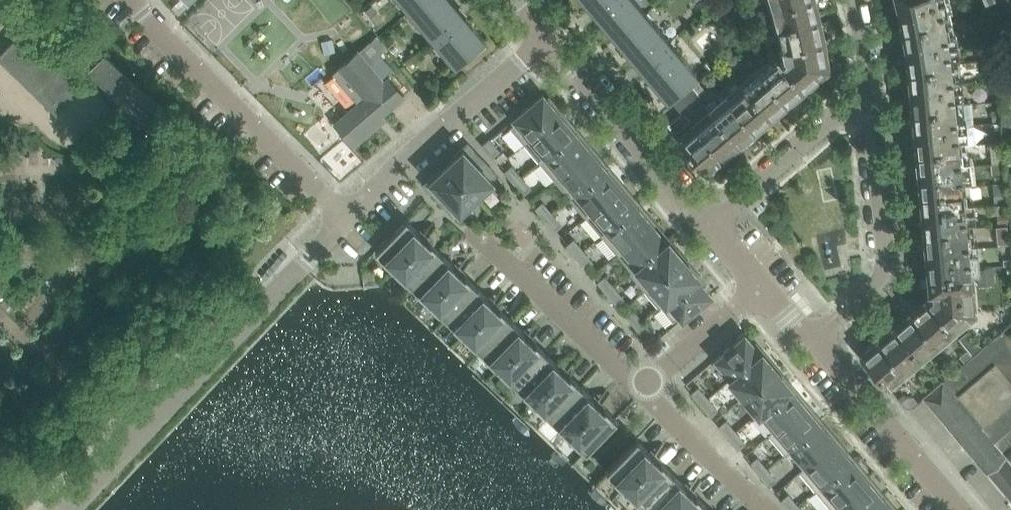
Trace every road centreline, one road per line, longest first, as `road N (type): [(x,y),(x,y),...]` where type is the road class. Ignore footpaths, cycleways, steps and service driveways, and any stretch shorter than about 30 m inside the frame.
road 1 (residential): [(70,509),(347,216)]
road 2 (residential): [(347,216),(131,0)]
road 3 (residential): [(347,216),(549,35)]
road 4 (residential): [(815,343),(888,275),(867,112)]
road 5 (residential): [(549,35),(711,224)]
road 6 (residential): [(472,236),(641,387)]
road 7 (residential): [(815,343),(957,509)]
road 8 (residential): [(867,112),(848,111),(711,224)]
road 9 (residential): [(641,387),(767,509)]
road 10 (residential): [(641,387),(762,283)]

